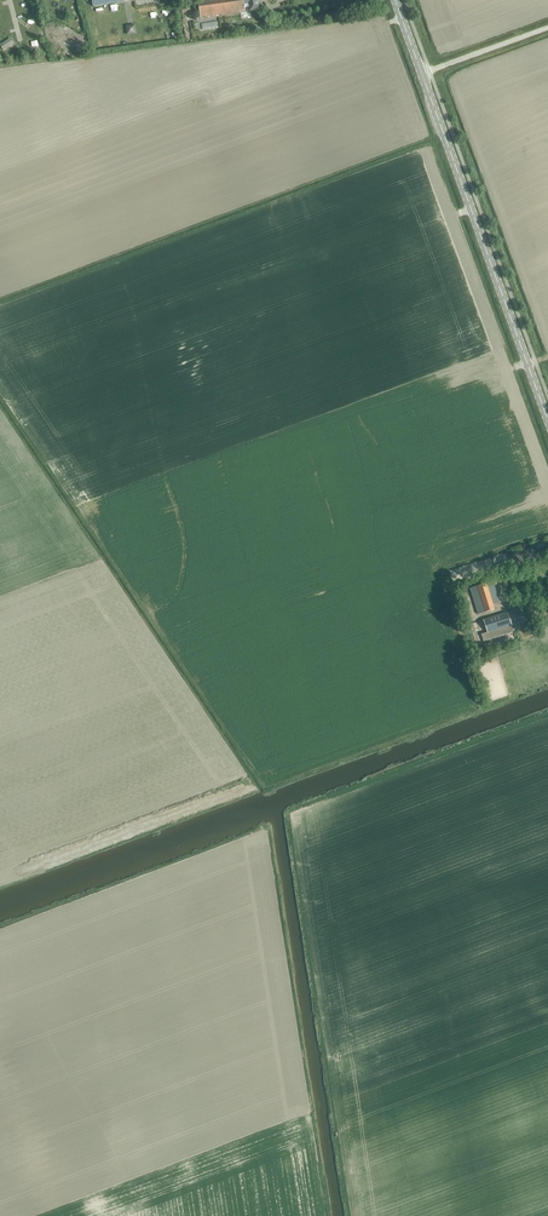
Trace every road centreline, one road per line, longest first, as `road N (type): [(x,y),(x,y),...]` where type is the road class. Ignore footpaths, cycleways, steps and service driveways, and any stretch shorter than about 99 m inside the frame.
road 1 (secondary): [(547,421),(422,73)]
road 2 (unclassified): [(422,73),(547,28)]

